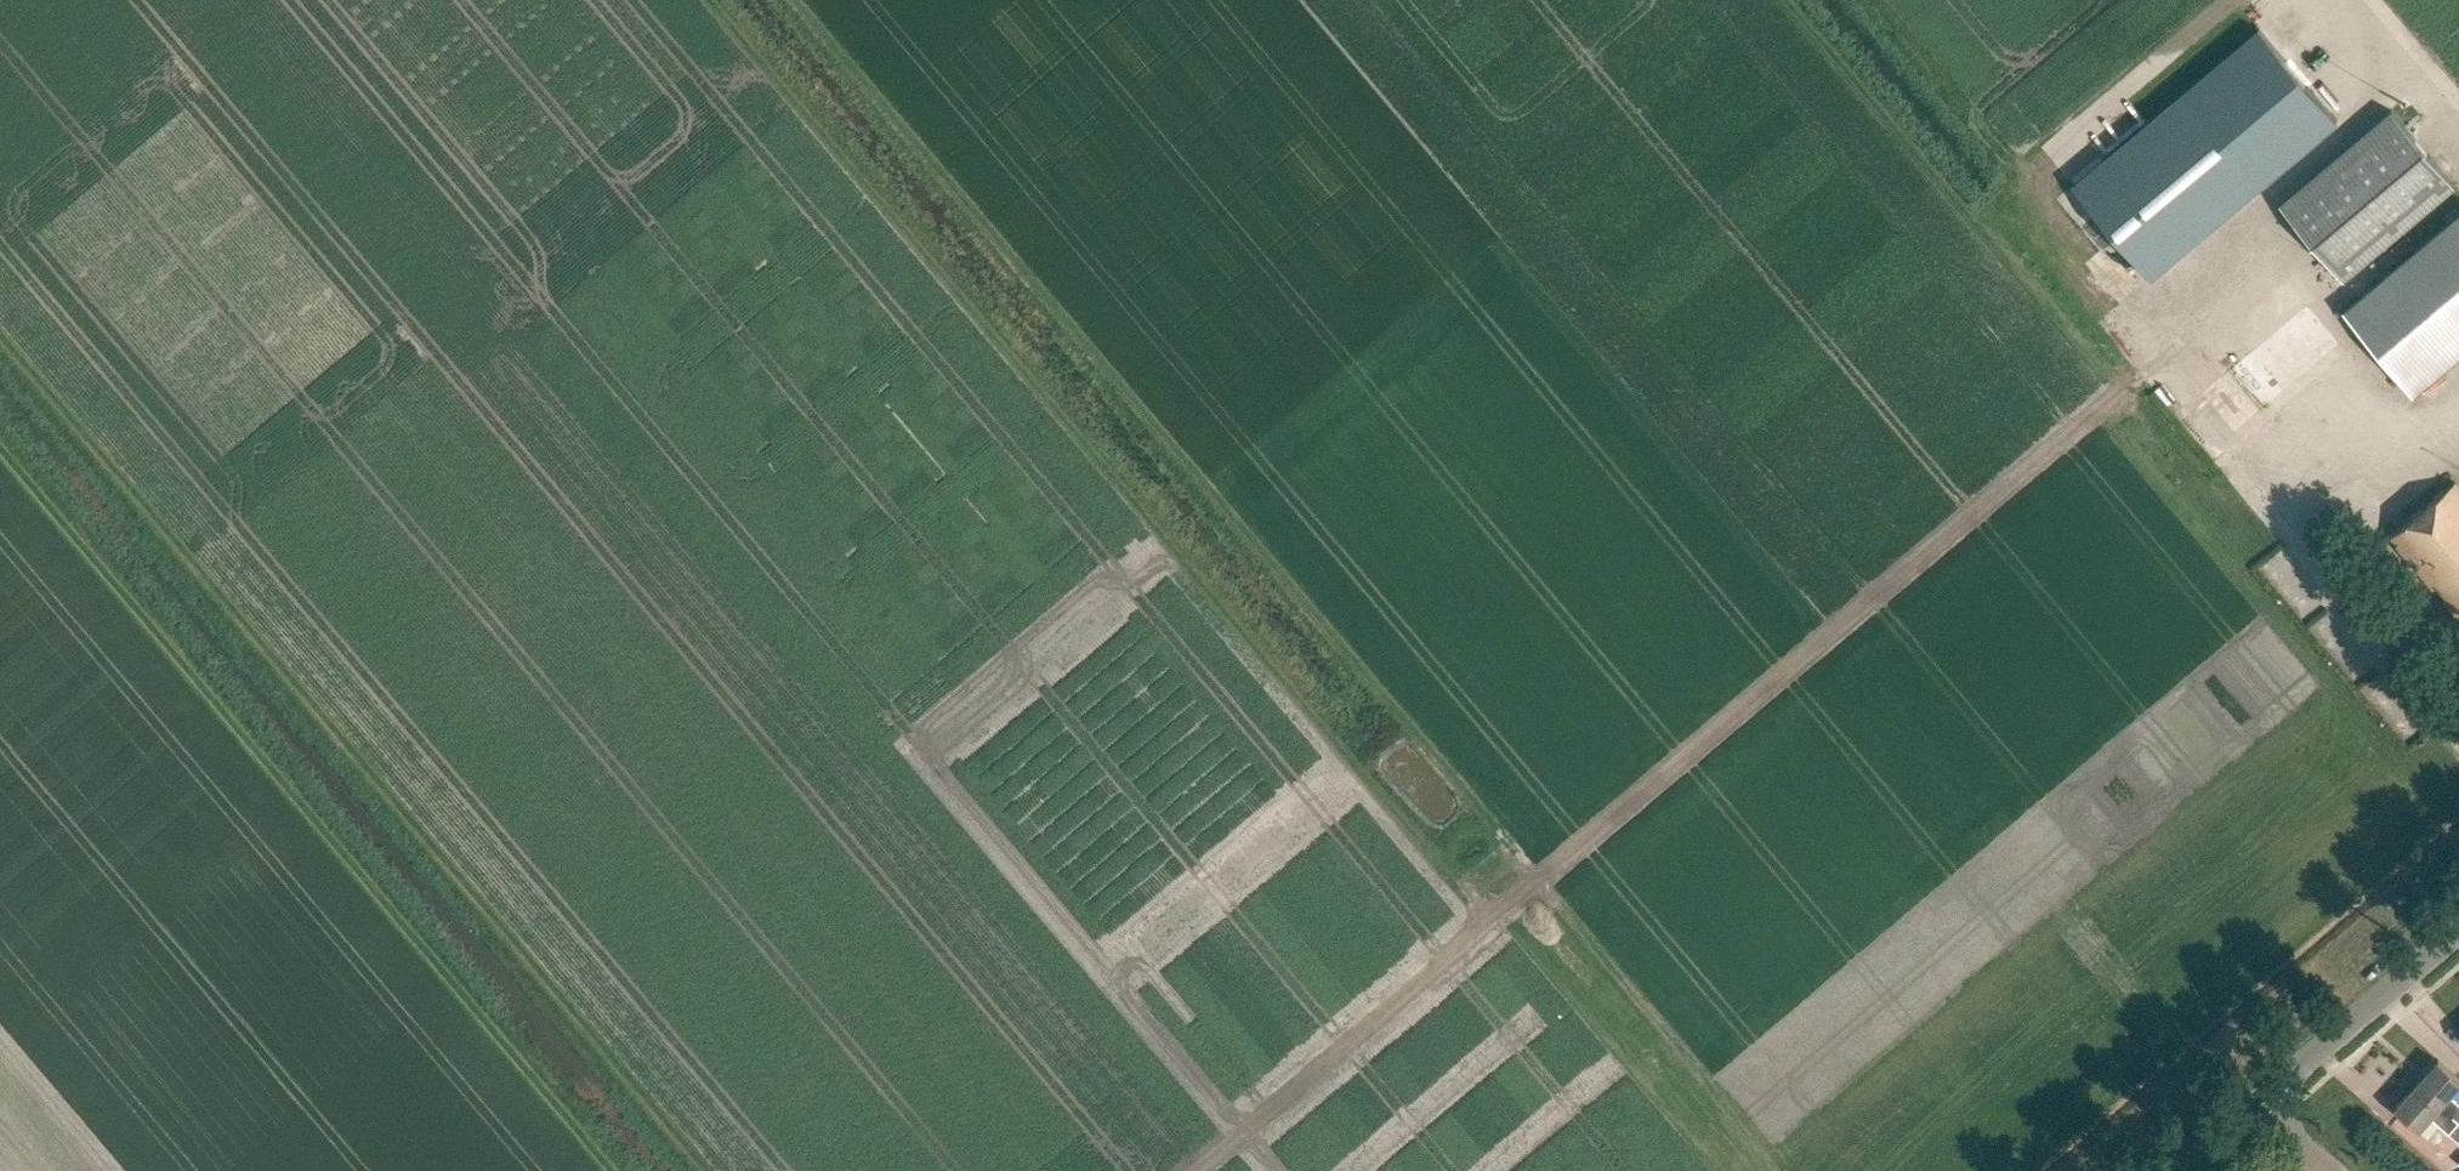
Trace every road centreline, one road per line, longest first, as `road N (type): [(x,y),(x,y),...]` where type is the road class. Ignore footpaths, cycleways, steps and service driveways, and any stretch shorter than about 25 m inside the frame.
road 1 (unclassified): [(2255,1103),(2458,931)]
road 2 (track): [(2458,99),(2375,0)]

